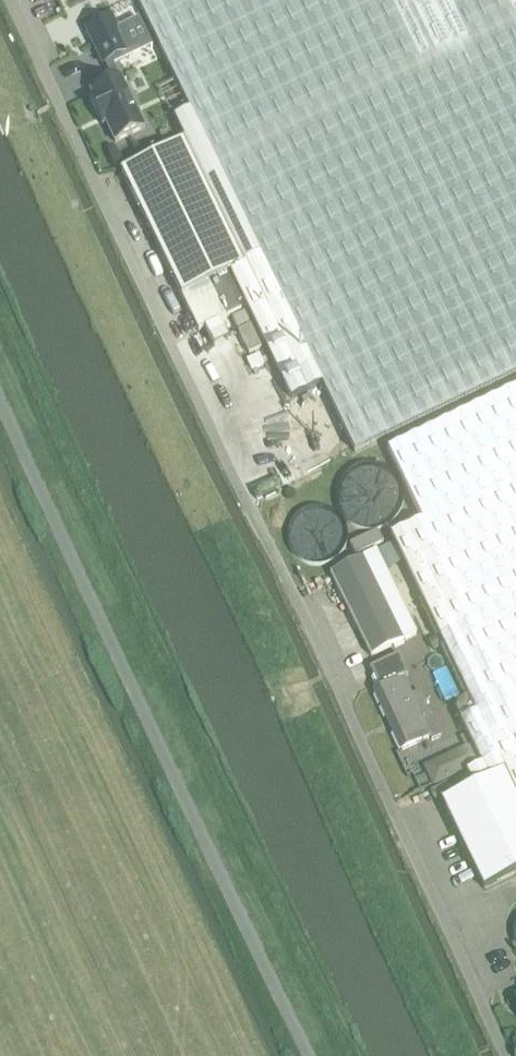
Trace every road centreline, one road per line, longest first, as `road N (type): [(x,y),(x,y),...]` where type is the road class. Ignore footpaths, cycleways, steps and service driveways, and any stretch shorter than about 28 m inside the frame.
road 1 (unclassified): [(508,1055),(15,0)]

